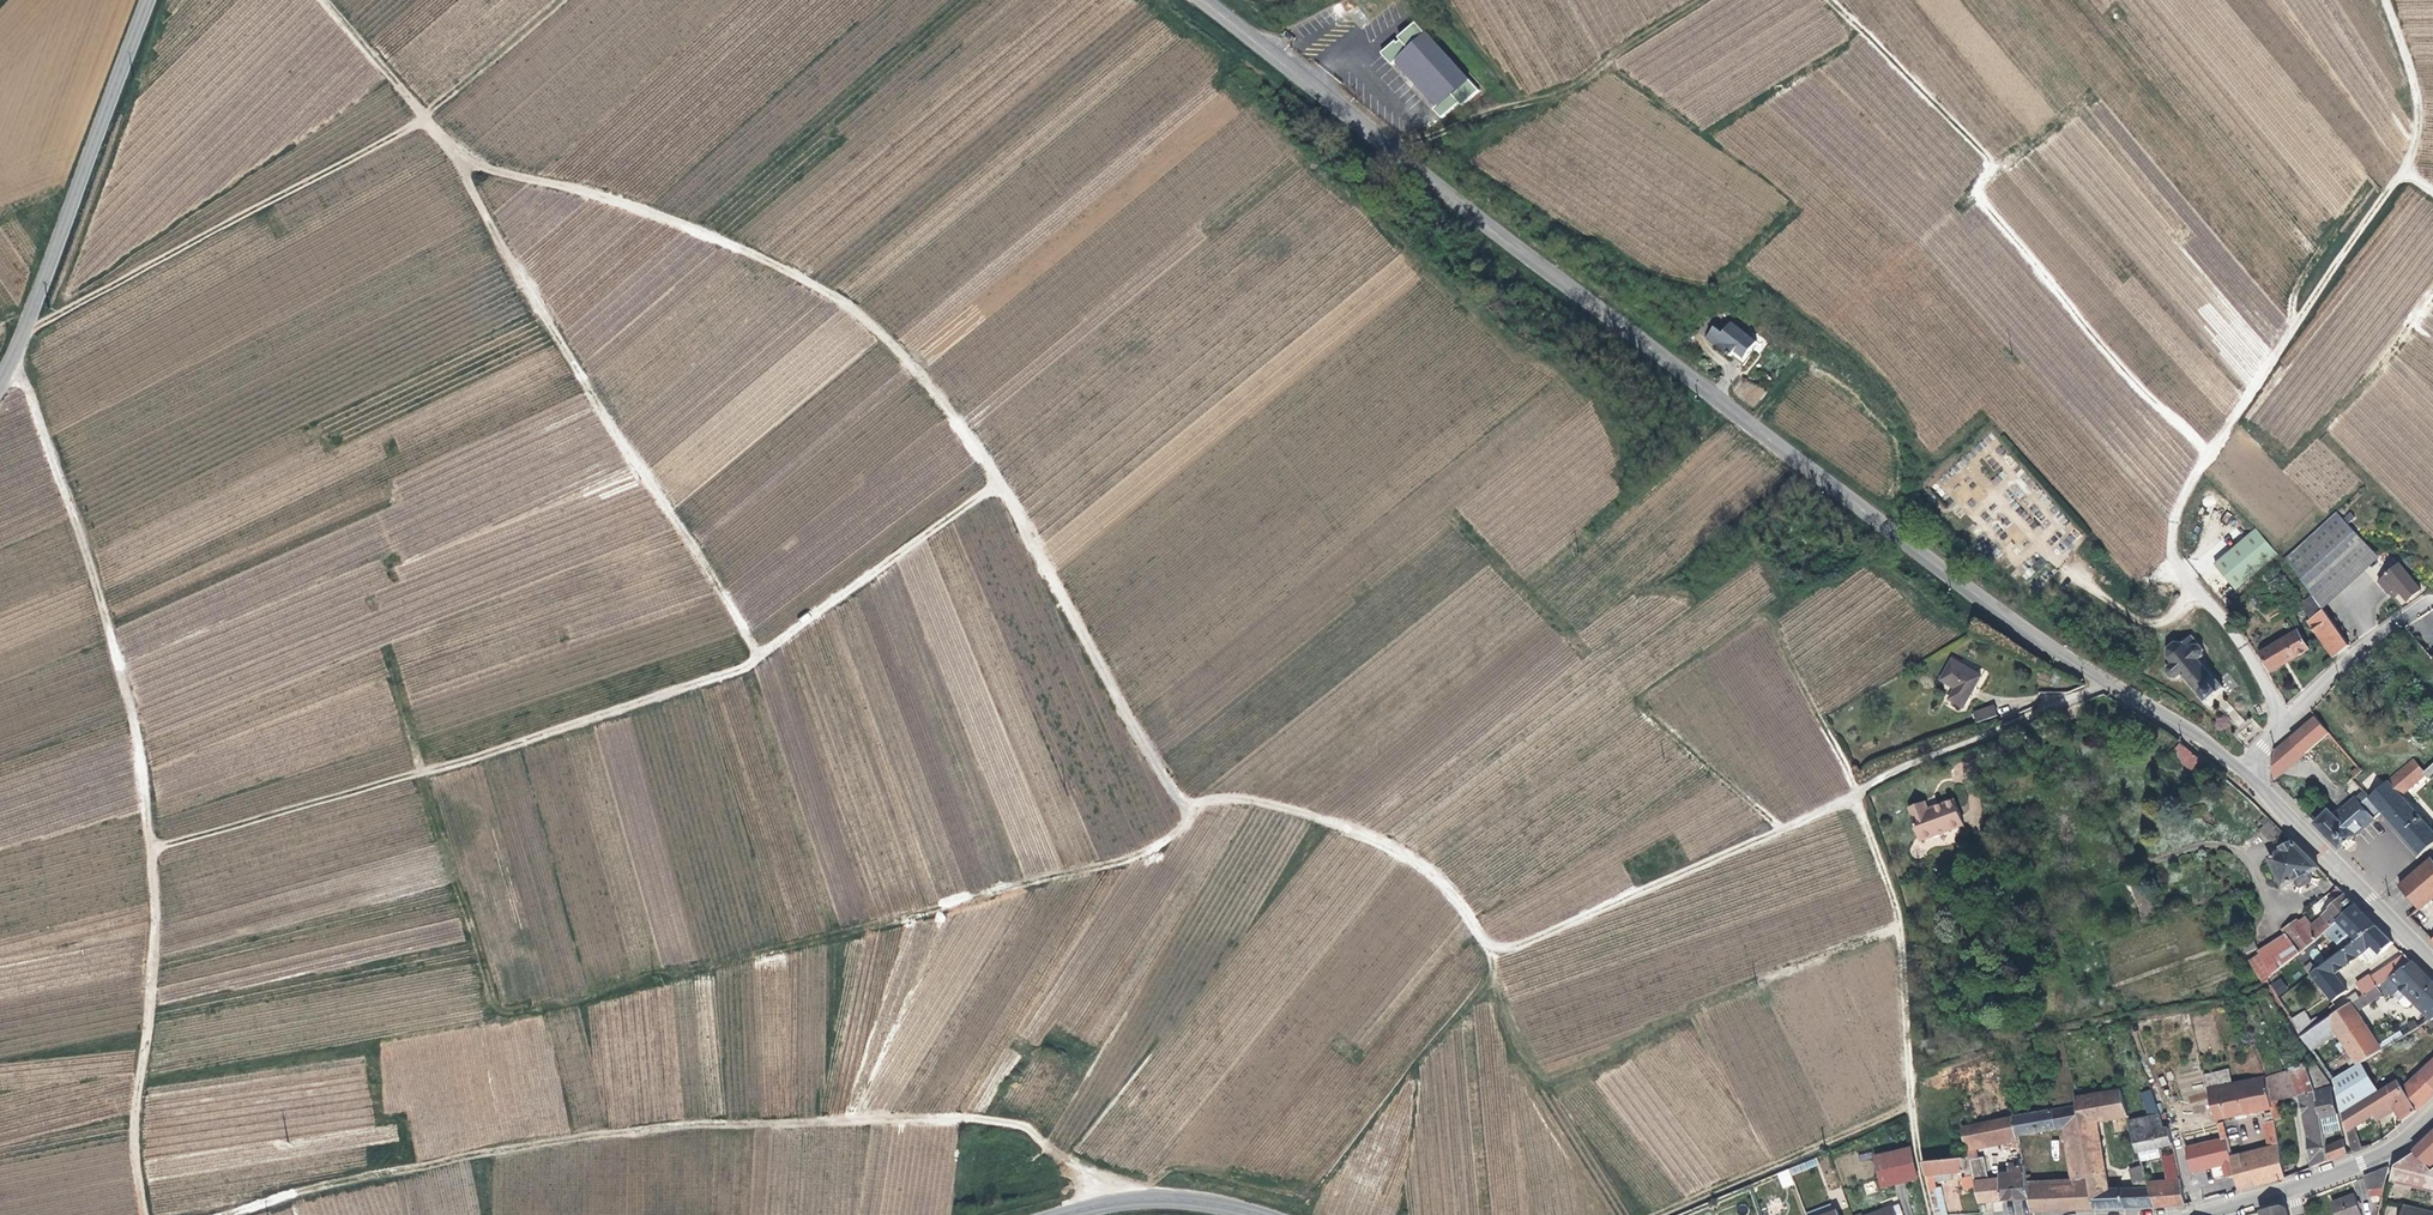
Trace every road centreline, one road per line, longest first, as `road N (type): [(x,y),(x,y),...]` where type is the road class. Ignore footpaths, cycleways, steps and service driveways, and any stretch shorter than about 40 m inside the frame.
road 1 (track): [(22,334),(423,117),(454,152),(638,204),(828,289),(966,418),(1140,734),(1189,805),(1222,793),(1387,836),(1440,878),(1493,949),(1855,793)]
road 2 (tertiary): [(1206,0),(1969,588),(2250,772)]
road 3 (track): [(149,846),(513,744),(737,668),(1000,479)]
road 4 (track): [(219,1214),(293,1189),(547,1140),(695,1124),(917,1117),(1027,1128),(1110,1203)]
road 5 (track): [(142,1214),(131,1120),(155,915),(132,730),(90,562),(30,396),(9,365)]
road 6 (track): [(2387,0),(2417,92),(2418,127),(2405,165),(2208,452),(2171,539),(2174,561)]
road 7 (track): [(1838,0),(1991,157),(1991,169),(1975,188),(2129,375),(2208,452)]
road 8 (track): [(763,649),(623,445),(454,152)]
road 9 (track): [(1137,1199),(1162,1174),(1185,1168),(1307,1194),(1482,982)]
road 10 (track): [(1855,793),(1904,916),(1912,1106),(1931,1214)]
road 11 (tertiary): [(0,380),(147,0)]
road 12 (track): [(1699,0),(1574,87),(1459,124),(1403,153)]
road 13 (track): [(1653,1214),(1912,1106)]
road 14 (tertiary): [(2250,772),(2432,962)]
road 15 (tertiary): [(1064,1214),(1170,1199),(1258,1214)]
road 16 (residential): [(2282,720),(2363,646),(2432,599)]
road 17 (residential): [(2282,720),(2256,667),(2174,561)]
road 18 (tertiary): [(2289,1190),(2377,1156),(2432,1115)]
road 19 (track): [(423,117),(322,0)]
road 20 (track): [(0,1064),(140,1049)]

